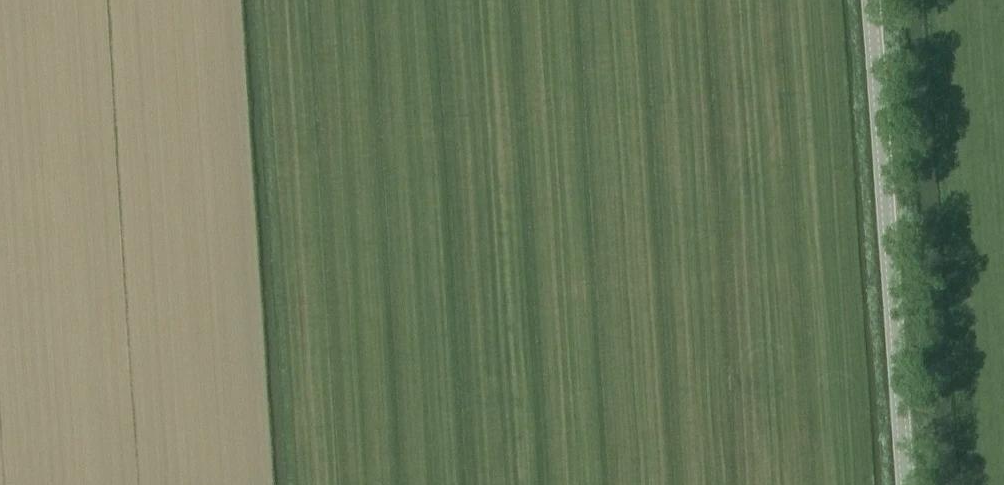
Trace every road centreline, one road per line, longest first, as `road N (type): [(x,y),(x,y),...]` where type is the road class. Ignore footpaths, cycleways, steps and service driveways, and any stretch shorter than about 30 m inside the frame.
road 1 (unclassified): [(905,484),(869,0)]

